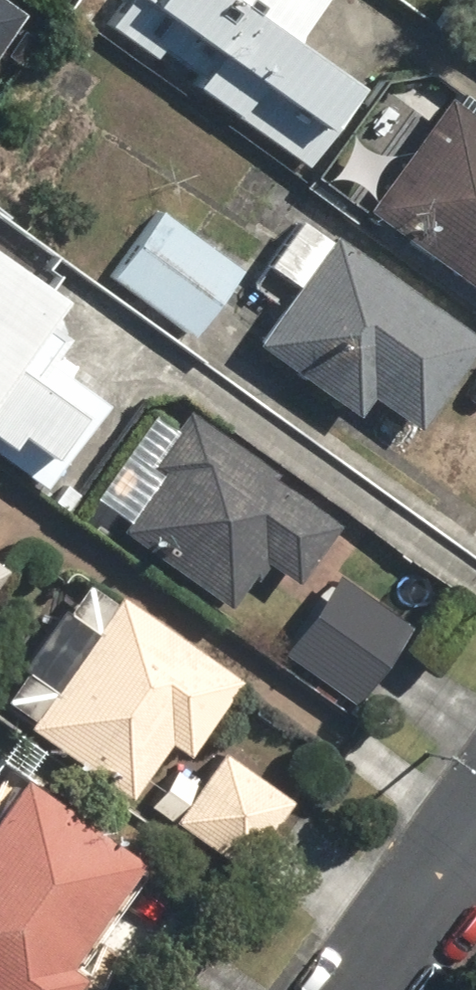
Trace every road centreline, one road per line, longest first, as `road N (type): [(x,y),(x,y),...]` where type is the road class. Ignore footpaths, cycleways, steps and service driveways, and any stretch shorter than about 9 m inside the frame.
road 1 (residential): [(363,989),(475,832)]

